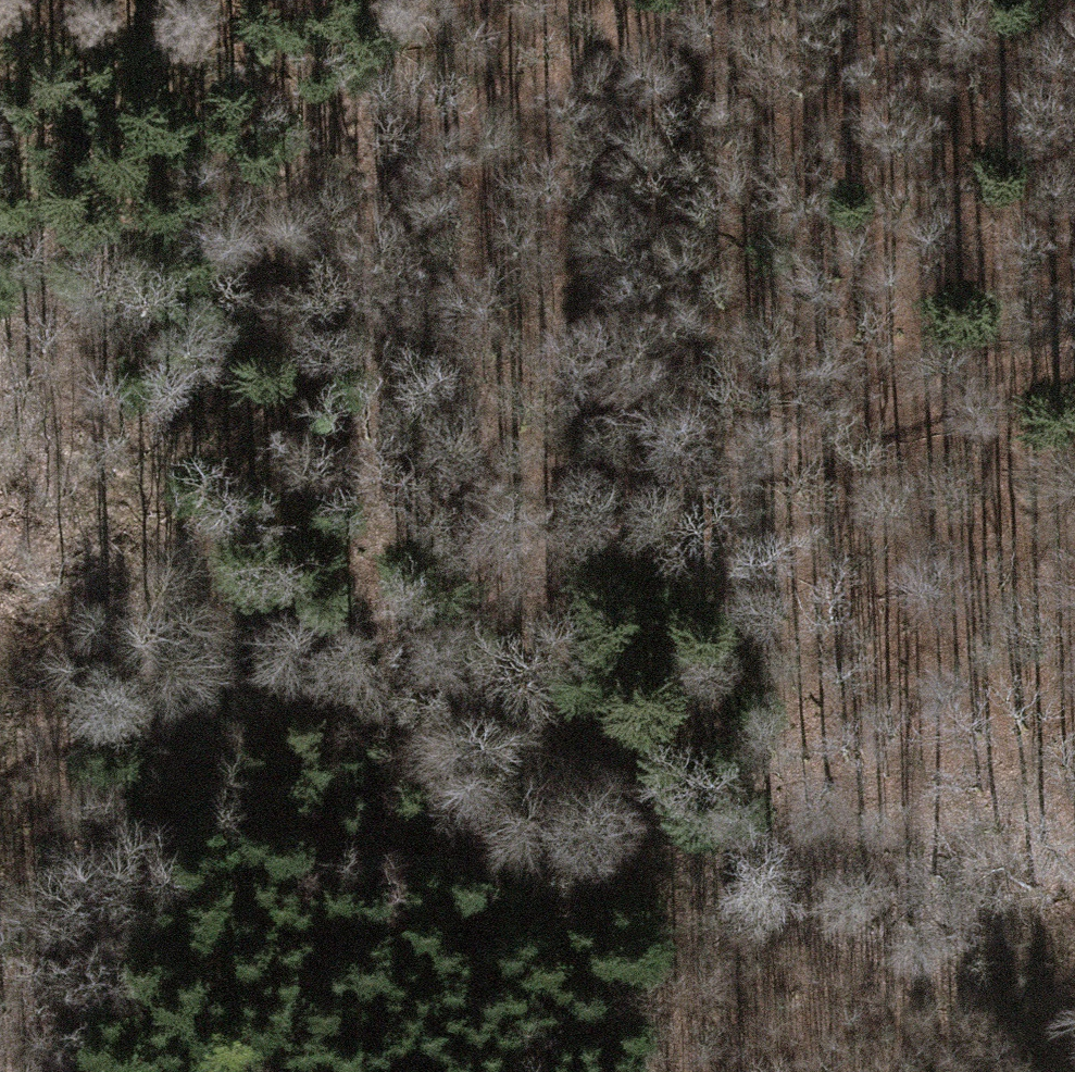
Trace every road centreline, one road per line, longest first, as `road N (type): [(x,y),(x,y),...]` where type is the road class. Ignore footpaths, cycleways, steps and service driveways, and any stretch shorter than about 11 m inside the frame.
road 1 (track): [(0,780),(1074,359)]
road 2 (track): [(0,394),(159,530),(335,654),(628,798),(892,1003)]
road 3 (track): [(0,235),(155,235),(545,107),(661,0)]

